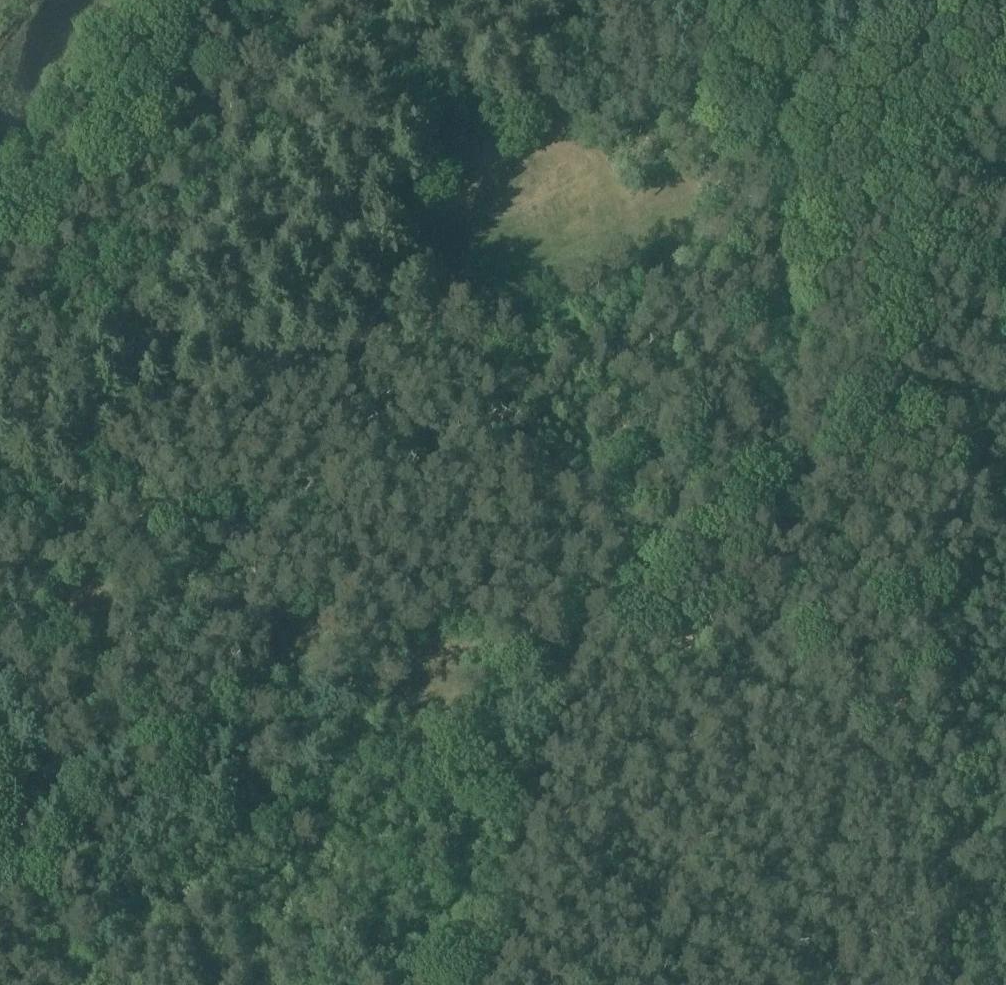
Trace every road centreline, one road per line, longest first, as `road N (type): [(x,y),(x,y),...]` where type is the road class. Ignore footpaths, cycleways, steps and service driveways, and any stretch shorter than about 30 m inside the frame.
road 1 (track): [(0,251),(180,0)]

